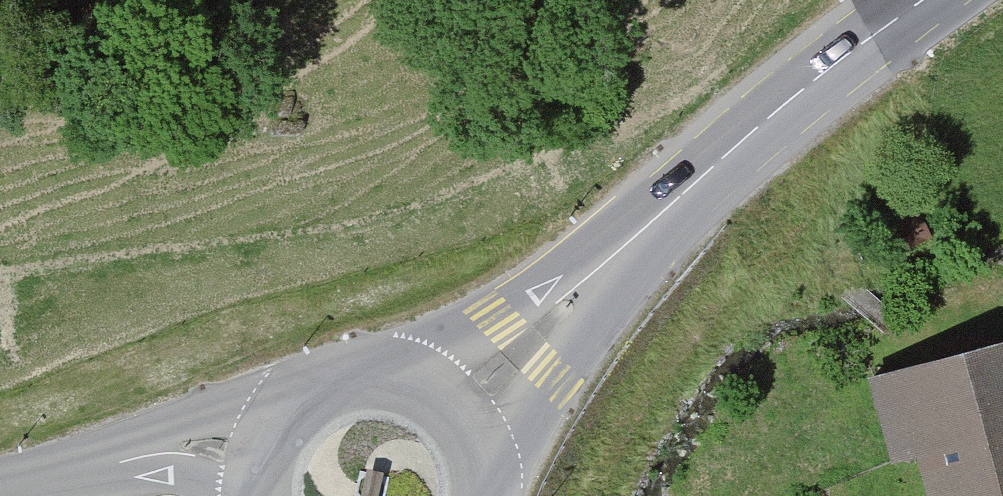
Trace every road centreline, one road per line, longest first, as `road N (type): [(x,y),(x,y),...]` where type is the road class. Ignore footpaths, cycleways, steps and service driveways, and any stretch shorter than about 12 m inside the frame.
road 1 (secondary): [(930,0),(852,53),(627,243)]
road 2 (secondary): [(488,487),(547,361),(627,243)]
road 3 (secondary): [(627,243),(498,331),(383,373)]
road 4 (unclassified): [(275,418),(180,434),(111,463)]
road 5 (secondary): [(488,487),(476,440),(456,410),(425,386),(383,373)]
road 6 (unclassified): [(111,463),(184,466),(245,495)]
road 7 (secondary): [(383,373),(329,379),(275,418)]

